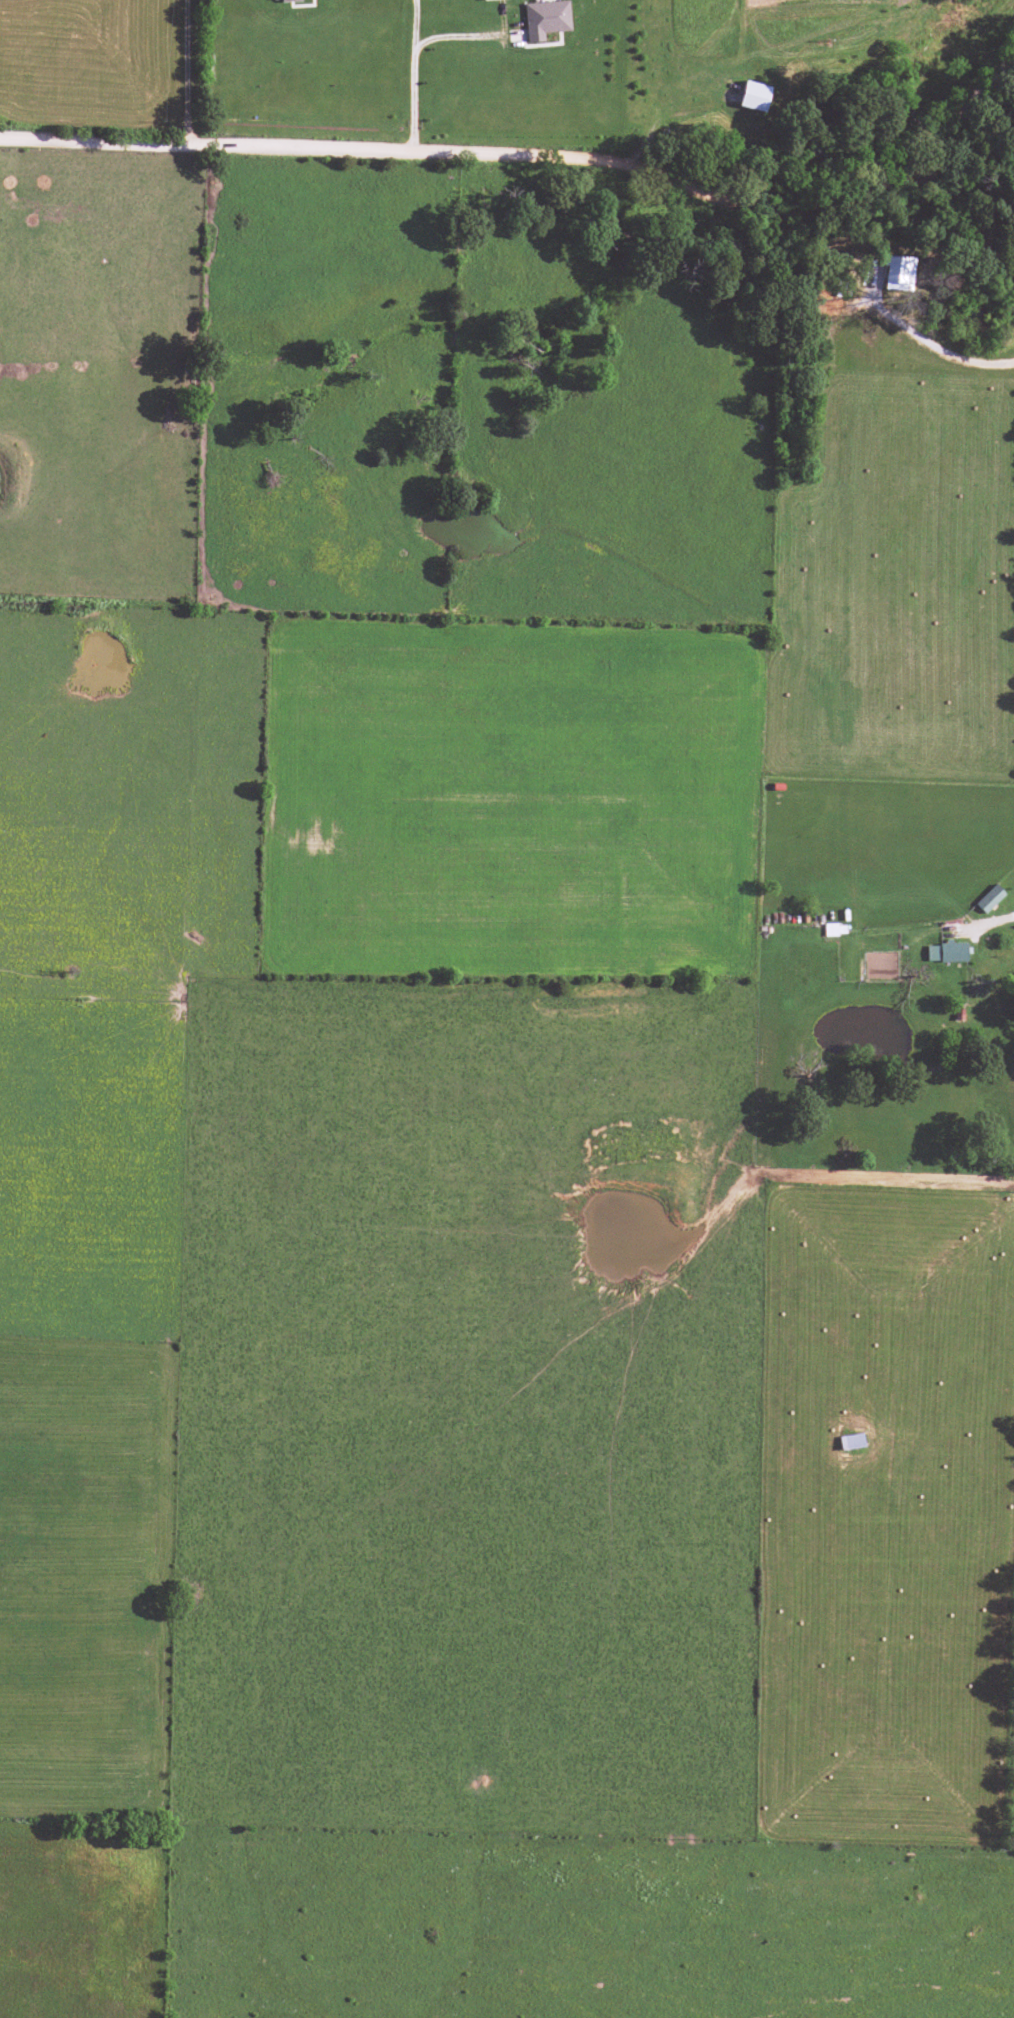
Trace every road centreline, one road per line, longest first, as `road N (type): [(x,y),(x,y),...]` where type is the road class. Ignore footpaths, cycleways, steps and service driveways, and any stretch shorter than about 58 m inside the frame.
road 1 (residential): [(0,140),(585,157),(654,171),(762,210),(891,184),(1013,53)]
road 2 (residential): [(1013,283),(922,153)]

